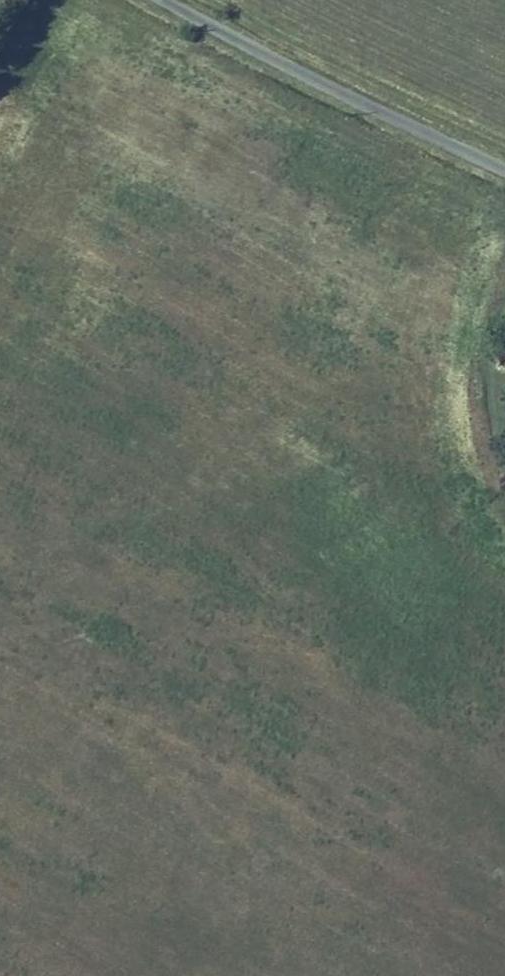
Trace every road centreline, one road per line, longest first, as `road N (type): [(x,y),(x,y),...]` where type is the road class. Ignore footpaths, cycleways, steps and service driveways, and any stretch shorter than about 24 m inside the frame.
road 1 (unclassified): [(167,0),(346,99),(504,169)]

